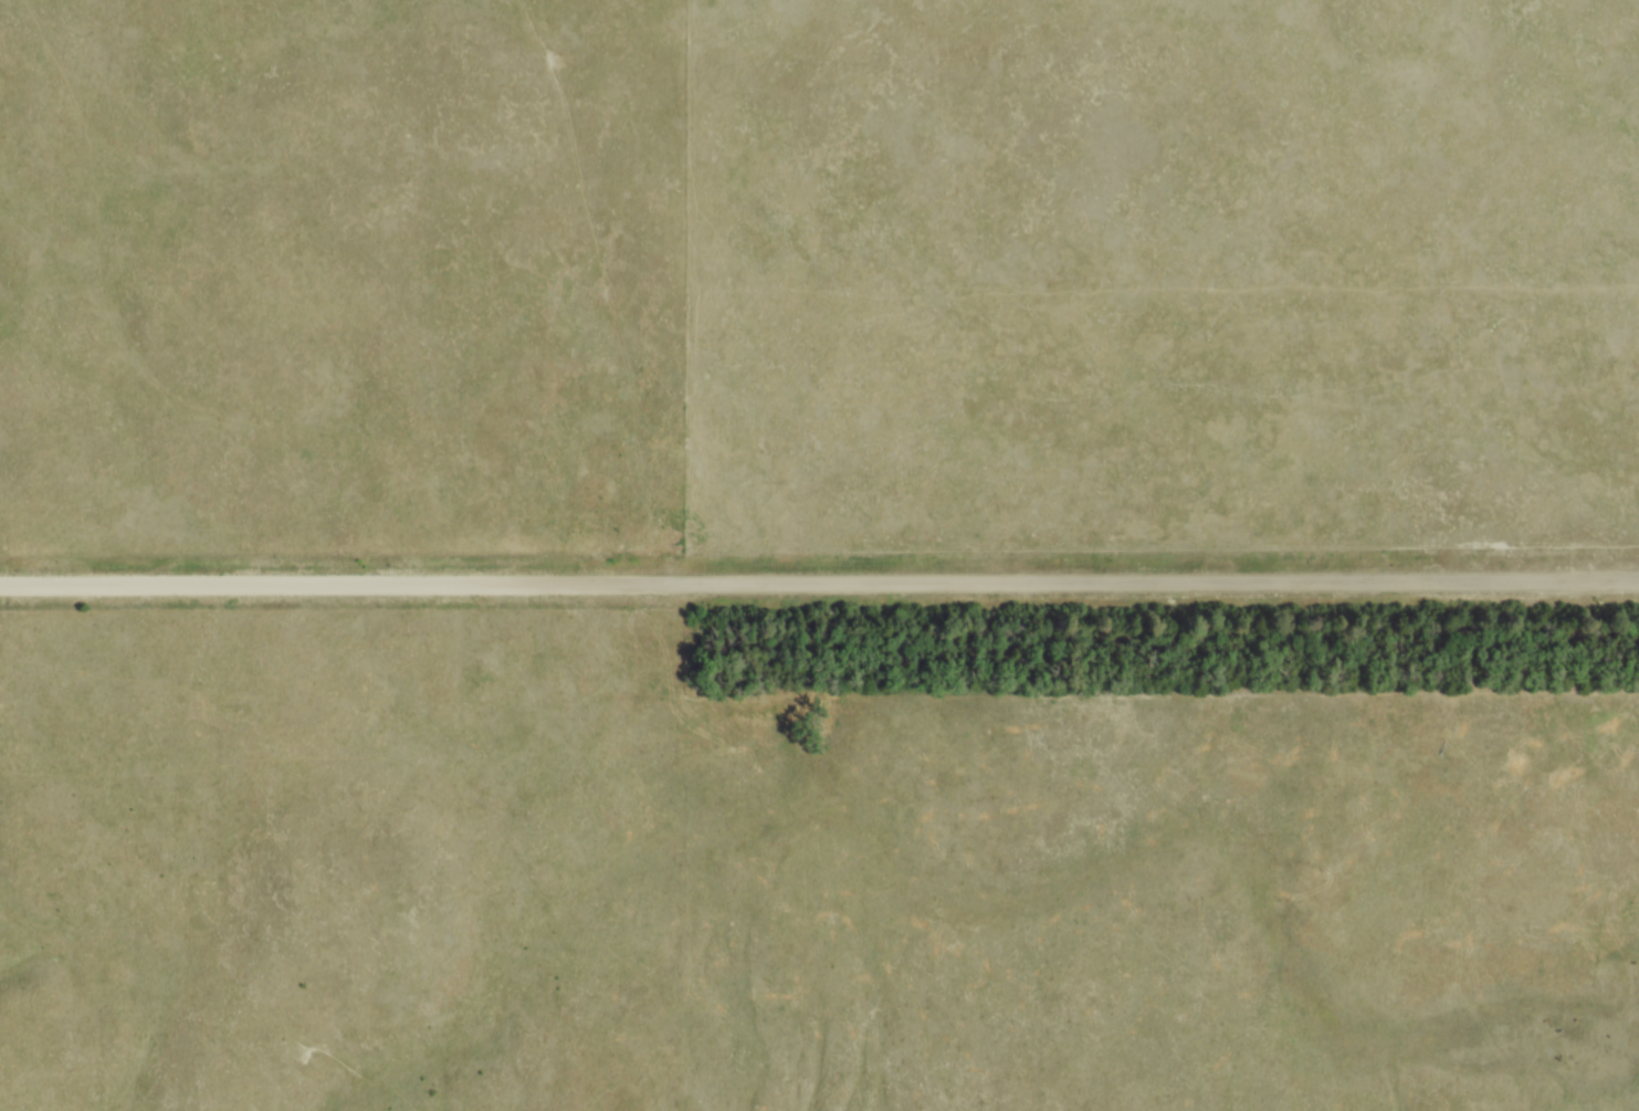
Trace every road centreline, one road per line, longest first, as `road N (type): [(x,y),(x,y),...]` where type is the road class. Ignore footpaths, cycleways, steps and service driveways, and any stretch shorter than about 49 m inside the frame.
road 1 (residential): [(0,588),(1638,582)]

